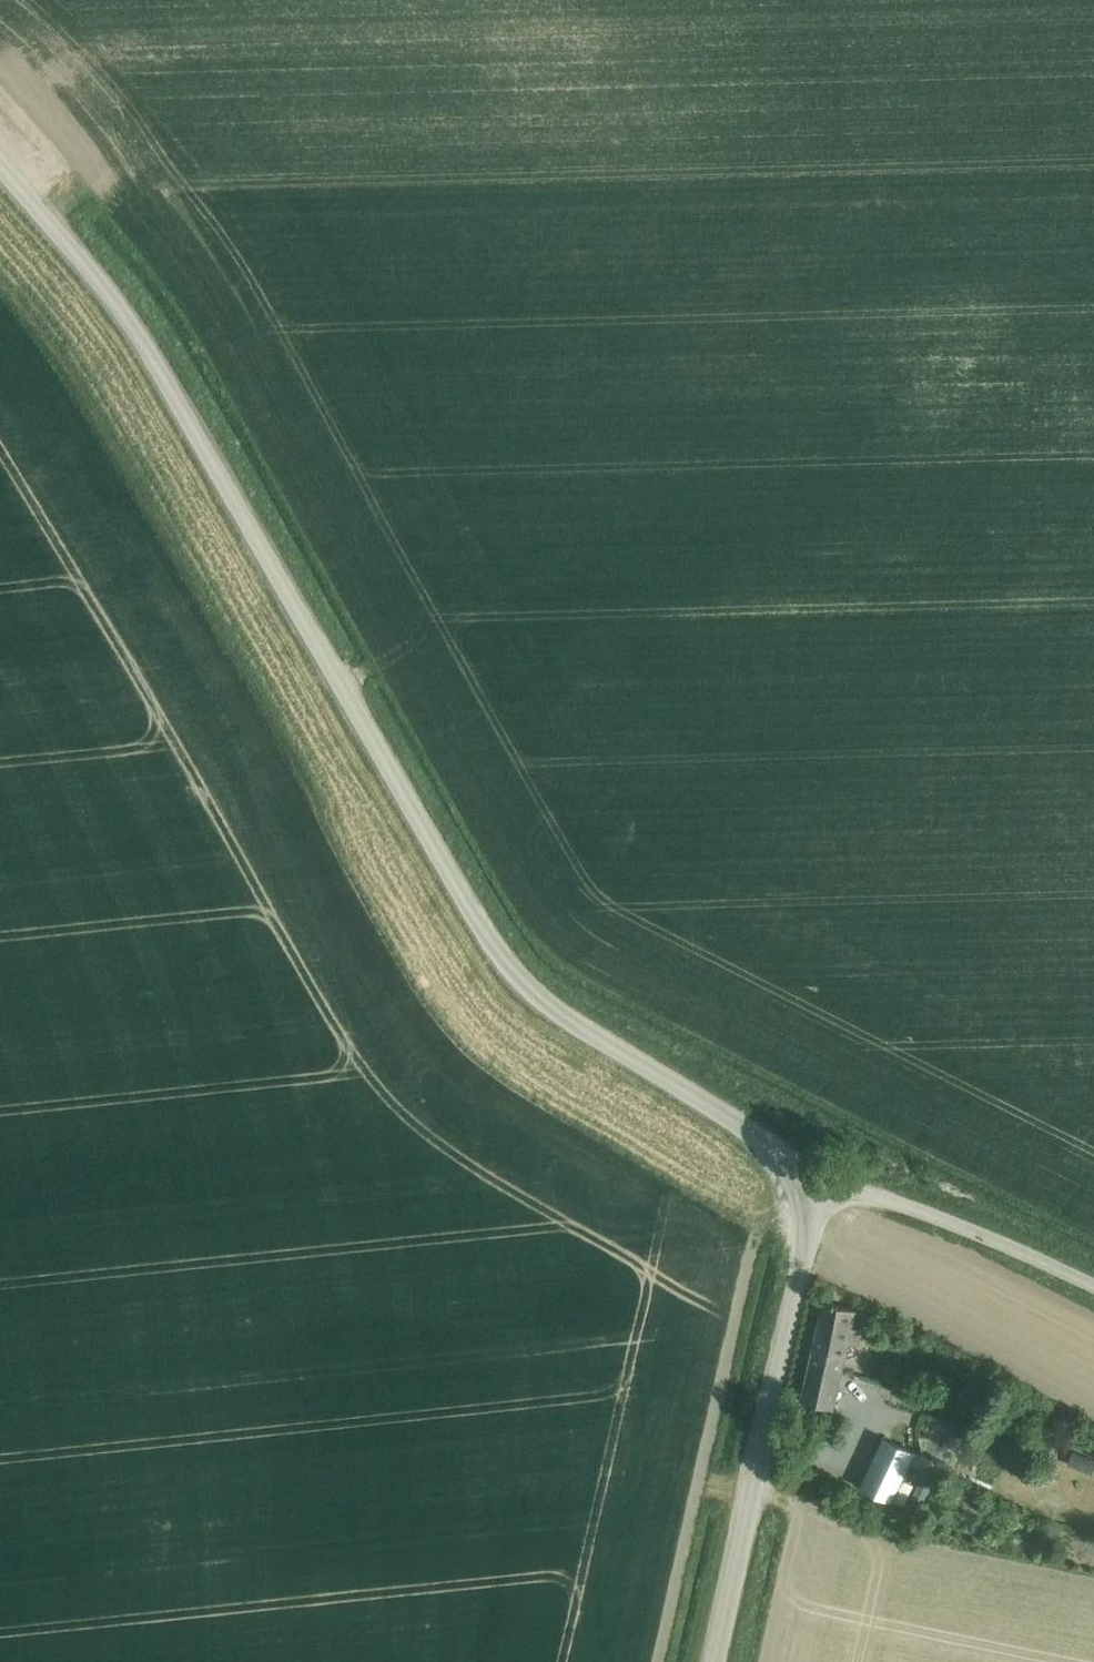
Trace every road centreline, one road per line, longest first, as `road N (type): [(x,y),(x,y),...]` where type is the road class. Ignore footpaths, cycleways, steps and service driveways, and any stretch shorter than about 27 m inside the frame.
road 1 (unclassified): [(818,1186),(758,1133),(531,993),(86,266),(0,166)]
road 2 (unclassified): [(713,1661),(818,1186)]
road 3 (unclassified): [(1093,1289),(956,1224),(818,1186)]

